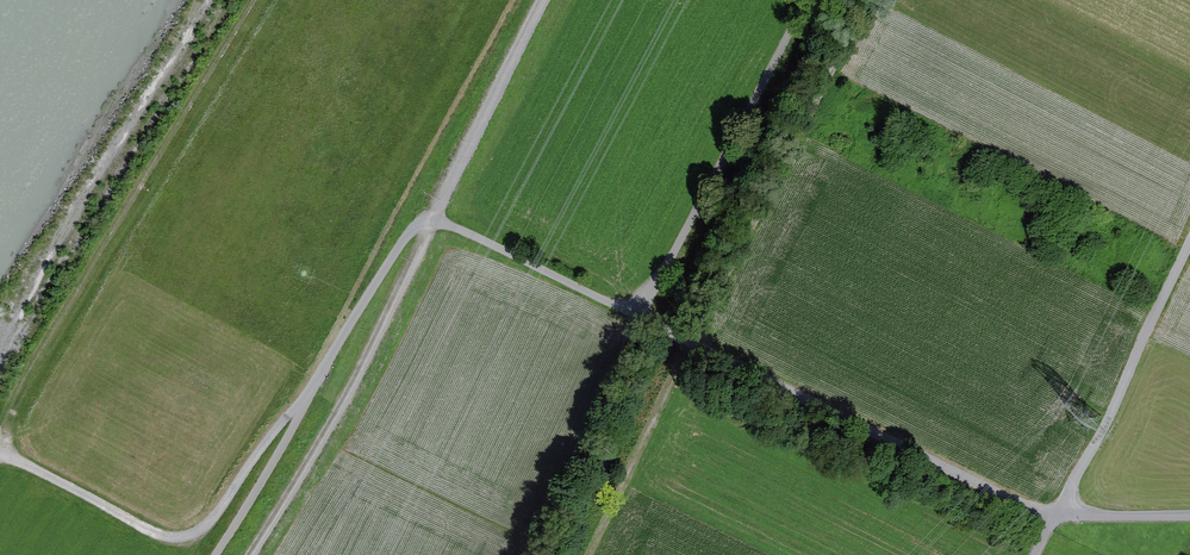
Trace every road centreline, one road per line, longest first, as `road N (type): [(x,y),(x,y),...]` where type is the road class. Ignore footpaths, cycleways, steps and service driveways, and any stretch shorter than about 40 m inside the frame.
road 1 (track): [(543,0),(344,398),(246,554)]
road 2 (track): [(217,554),(415,227),(440,220),(638,316)]
road 3 (track): [(590,554),(869,0)]
road 4 (unclassified): [(638,316),(964,474),(1062,511)]
road 5 (track): [(311,396),(211,525),(193,535),(155,531),(2,448)]
road 6 (track): [(638,316),(811,0)]
road 7 (unclassified): [(1062,511),(1189,250)]
road 8 (track): [(638,316),(529,554)]
road 9 (unclassified): [(1062,511),(1189,515)]

